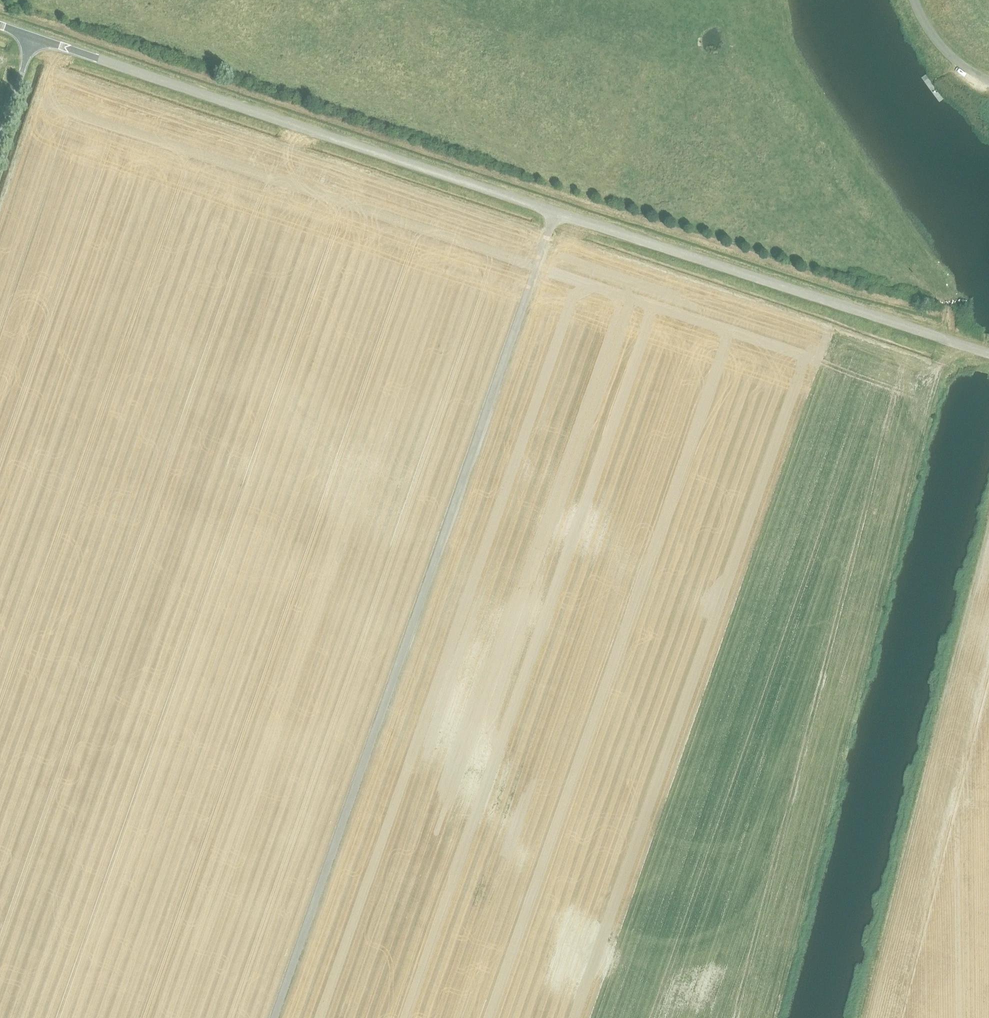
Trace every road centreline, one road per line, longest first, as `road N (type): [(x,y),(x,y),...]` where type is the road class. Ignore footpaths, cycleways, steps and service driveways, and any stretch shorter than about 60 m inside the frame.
road 1 (unclassified): [(988,354),(33,38)]

